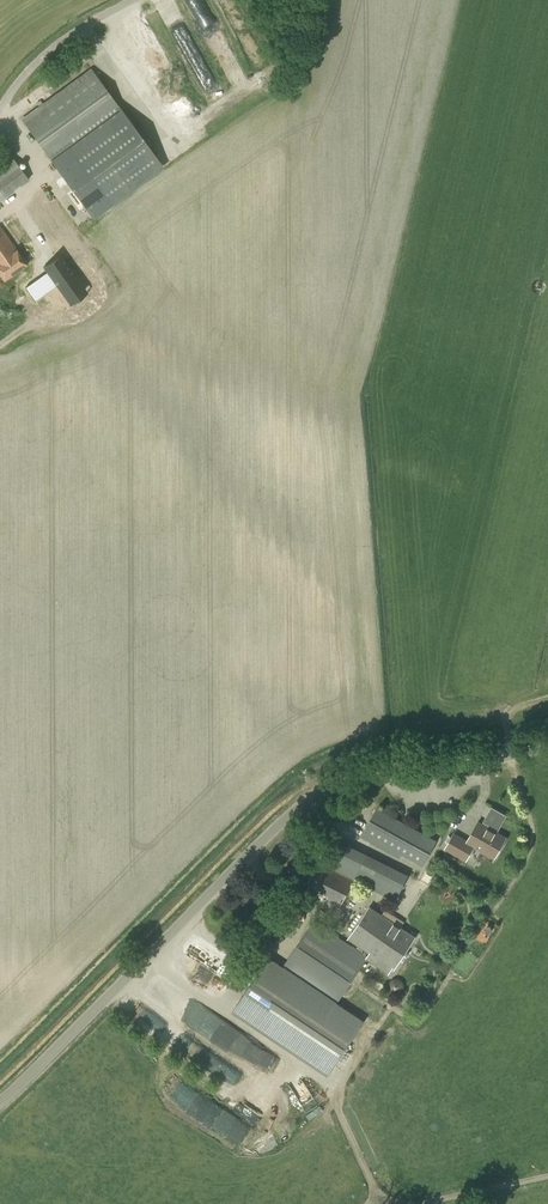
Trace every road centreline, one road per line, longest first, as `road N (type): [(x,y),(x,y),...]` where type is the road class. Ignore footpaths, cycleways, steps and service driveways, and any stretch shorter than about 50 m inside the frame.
road 1 (unclassified): [(0,1103),(297,813),(337,785),(385,769),(547,748)]
road 2 (unclassified): [(0,112),(45,58),(132,0)]
road 3 (track): [(312,1072),(329,1086),(371,1188),(367,1203)]

